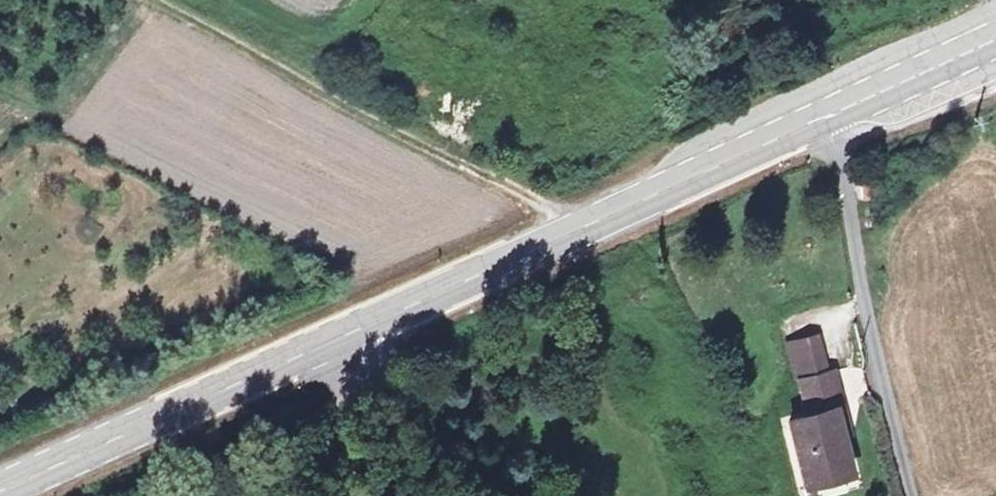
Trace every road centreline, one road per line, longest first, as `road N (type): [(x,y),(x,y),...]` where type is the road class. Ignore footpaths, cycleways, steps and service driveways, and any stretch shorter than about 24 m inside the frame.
road 1 (primary): [(375,322),(822,117)]
road 2 (primary): [(0,494),(375,322)]
road 3 (unclassified): [(822,117),(911,495)]
road 4 (unclassified): [(288,495),(354,393),(375,322)]
road 5 (primary): [(822,117),(995,38)]

